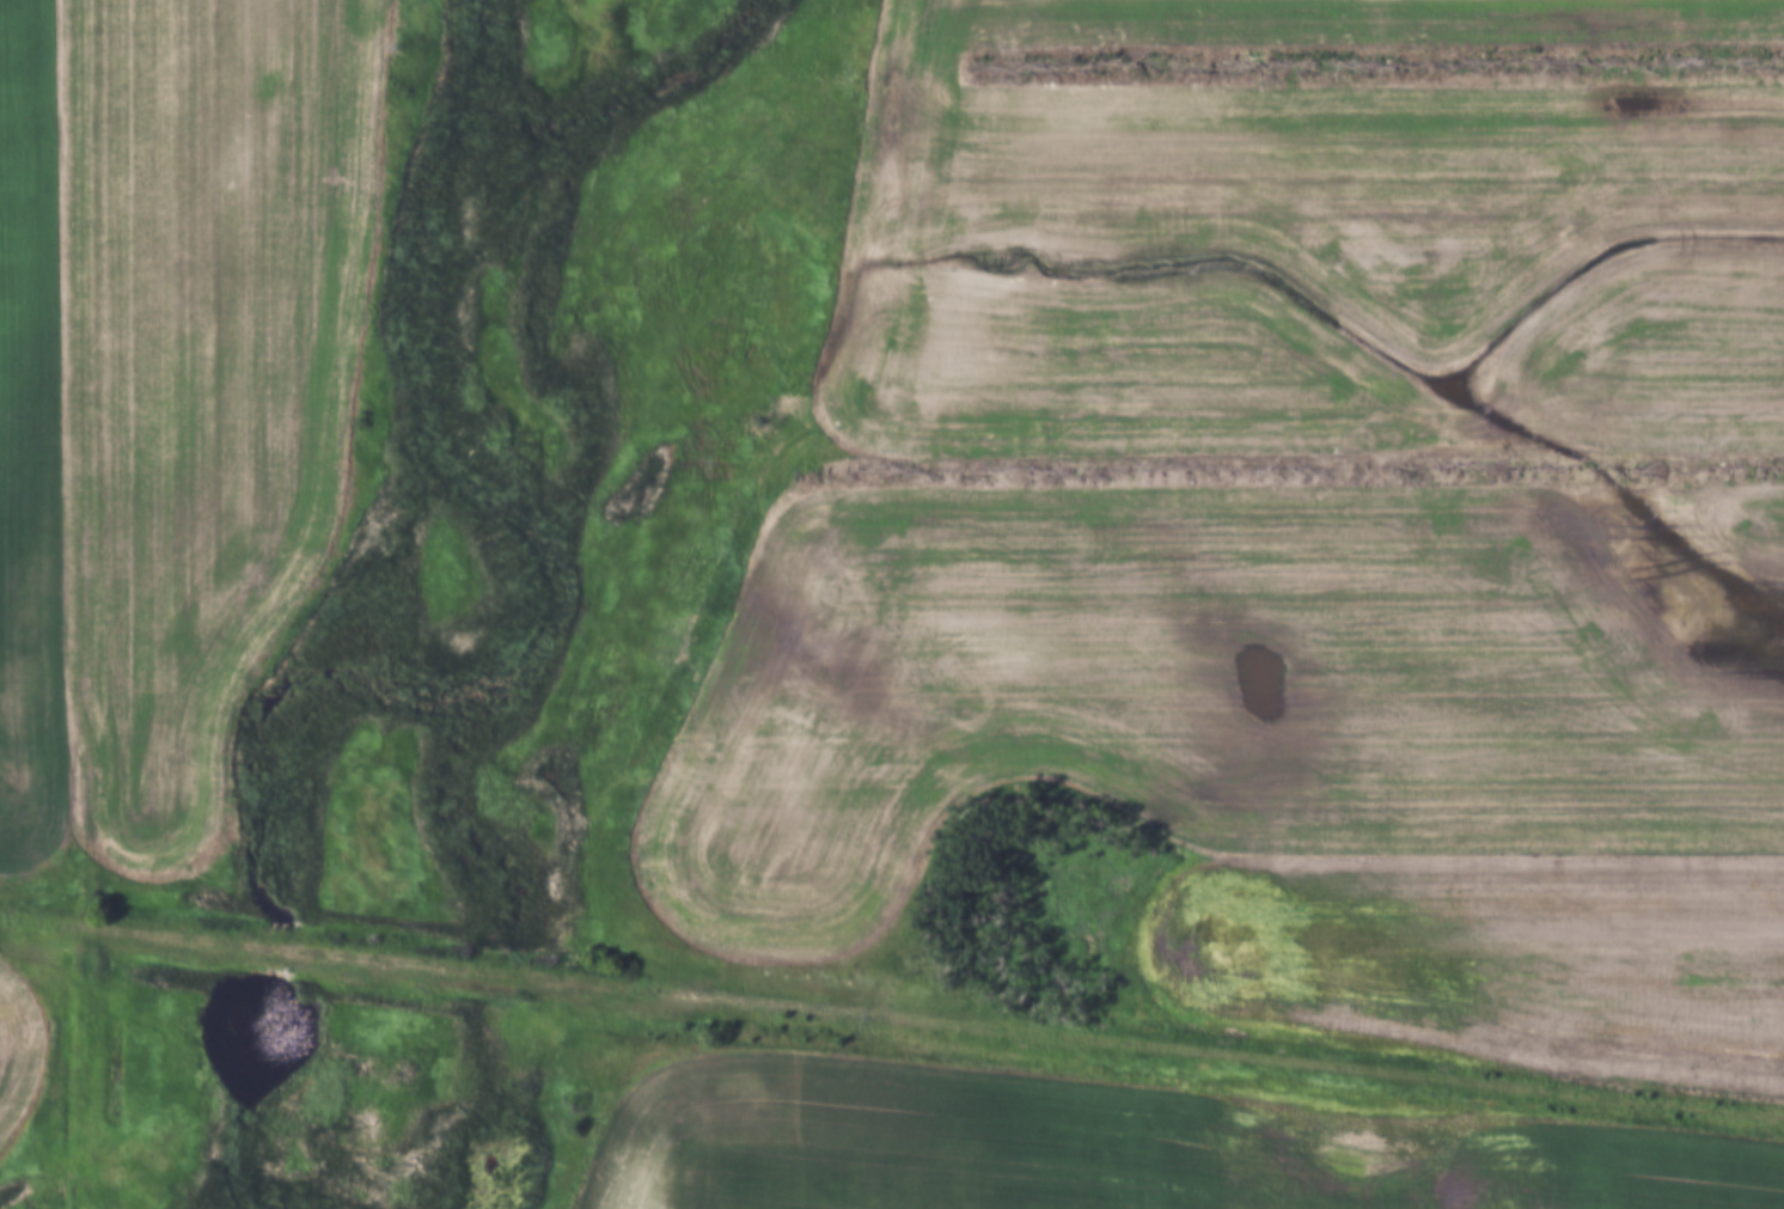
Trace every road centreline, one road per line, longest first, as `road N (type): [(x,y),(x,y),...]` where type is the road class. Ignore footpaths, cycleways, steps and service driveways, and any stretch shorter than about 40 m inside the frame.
road 1 (track): [(569,1208),(656,982)]

